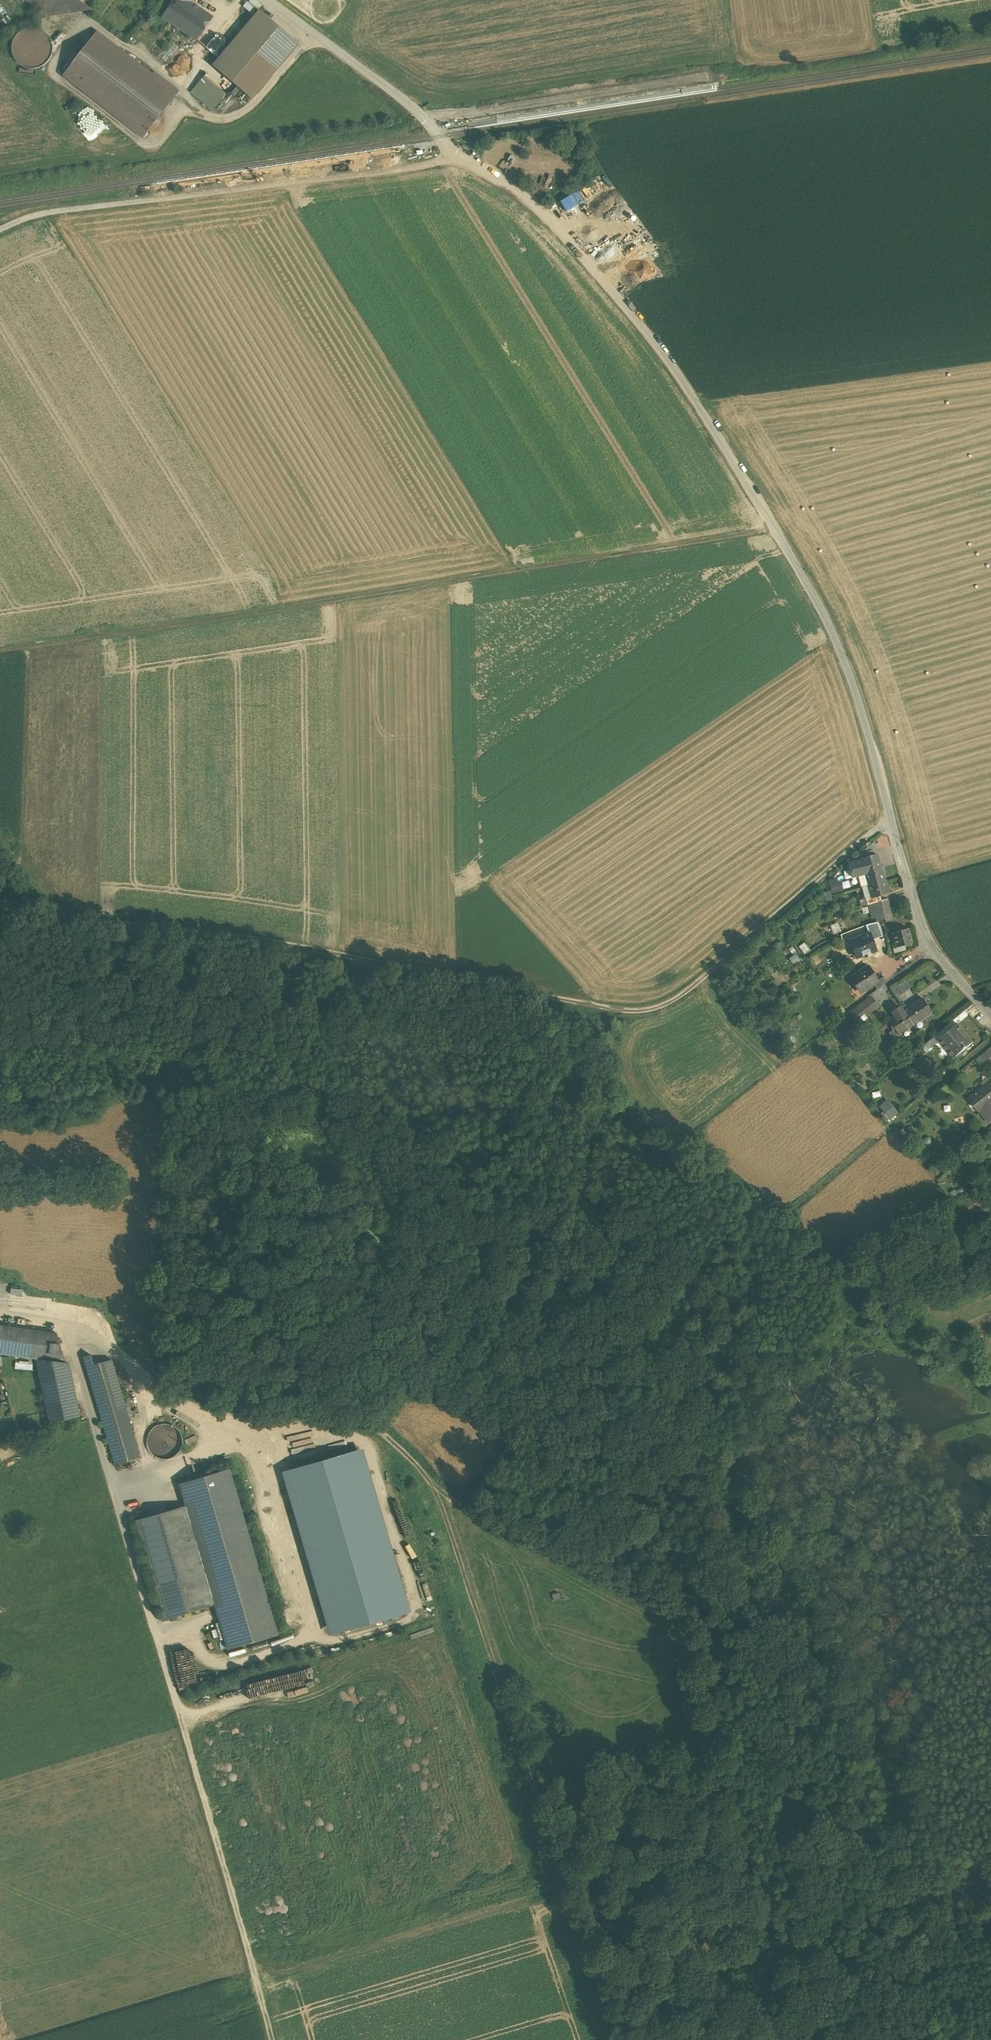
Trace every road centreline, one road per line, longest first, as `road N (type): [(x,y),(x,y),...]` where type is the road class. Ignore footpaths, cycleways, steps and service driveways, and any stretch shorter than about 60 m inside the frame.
road 1 (tertiary): [(990,1015),(921,931),(836,639),(673,364),(551,220),(456,154)]
road 2 (track): [(0,911),(266,943),(625,1009),(678,997),(889,819)]
road 3 (track): [(156,1380),(180,1399),(233,1417),(369,1425),(429,1477),(619,2039)]
road 4 (track): [(775,531),(0,654)]
road 5 (unclassified): [(0,230),(61,211),(427,165),(456,154)]
road 6 (track): [(155,1634),(275,2039)]
road 7 (tertiary): [(456,154),(410,105),(268,0)]
road 8 (residential): [(0,1312),(91,1331),(156,1380)]

